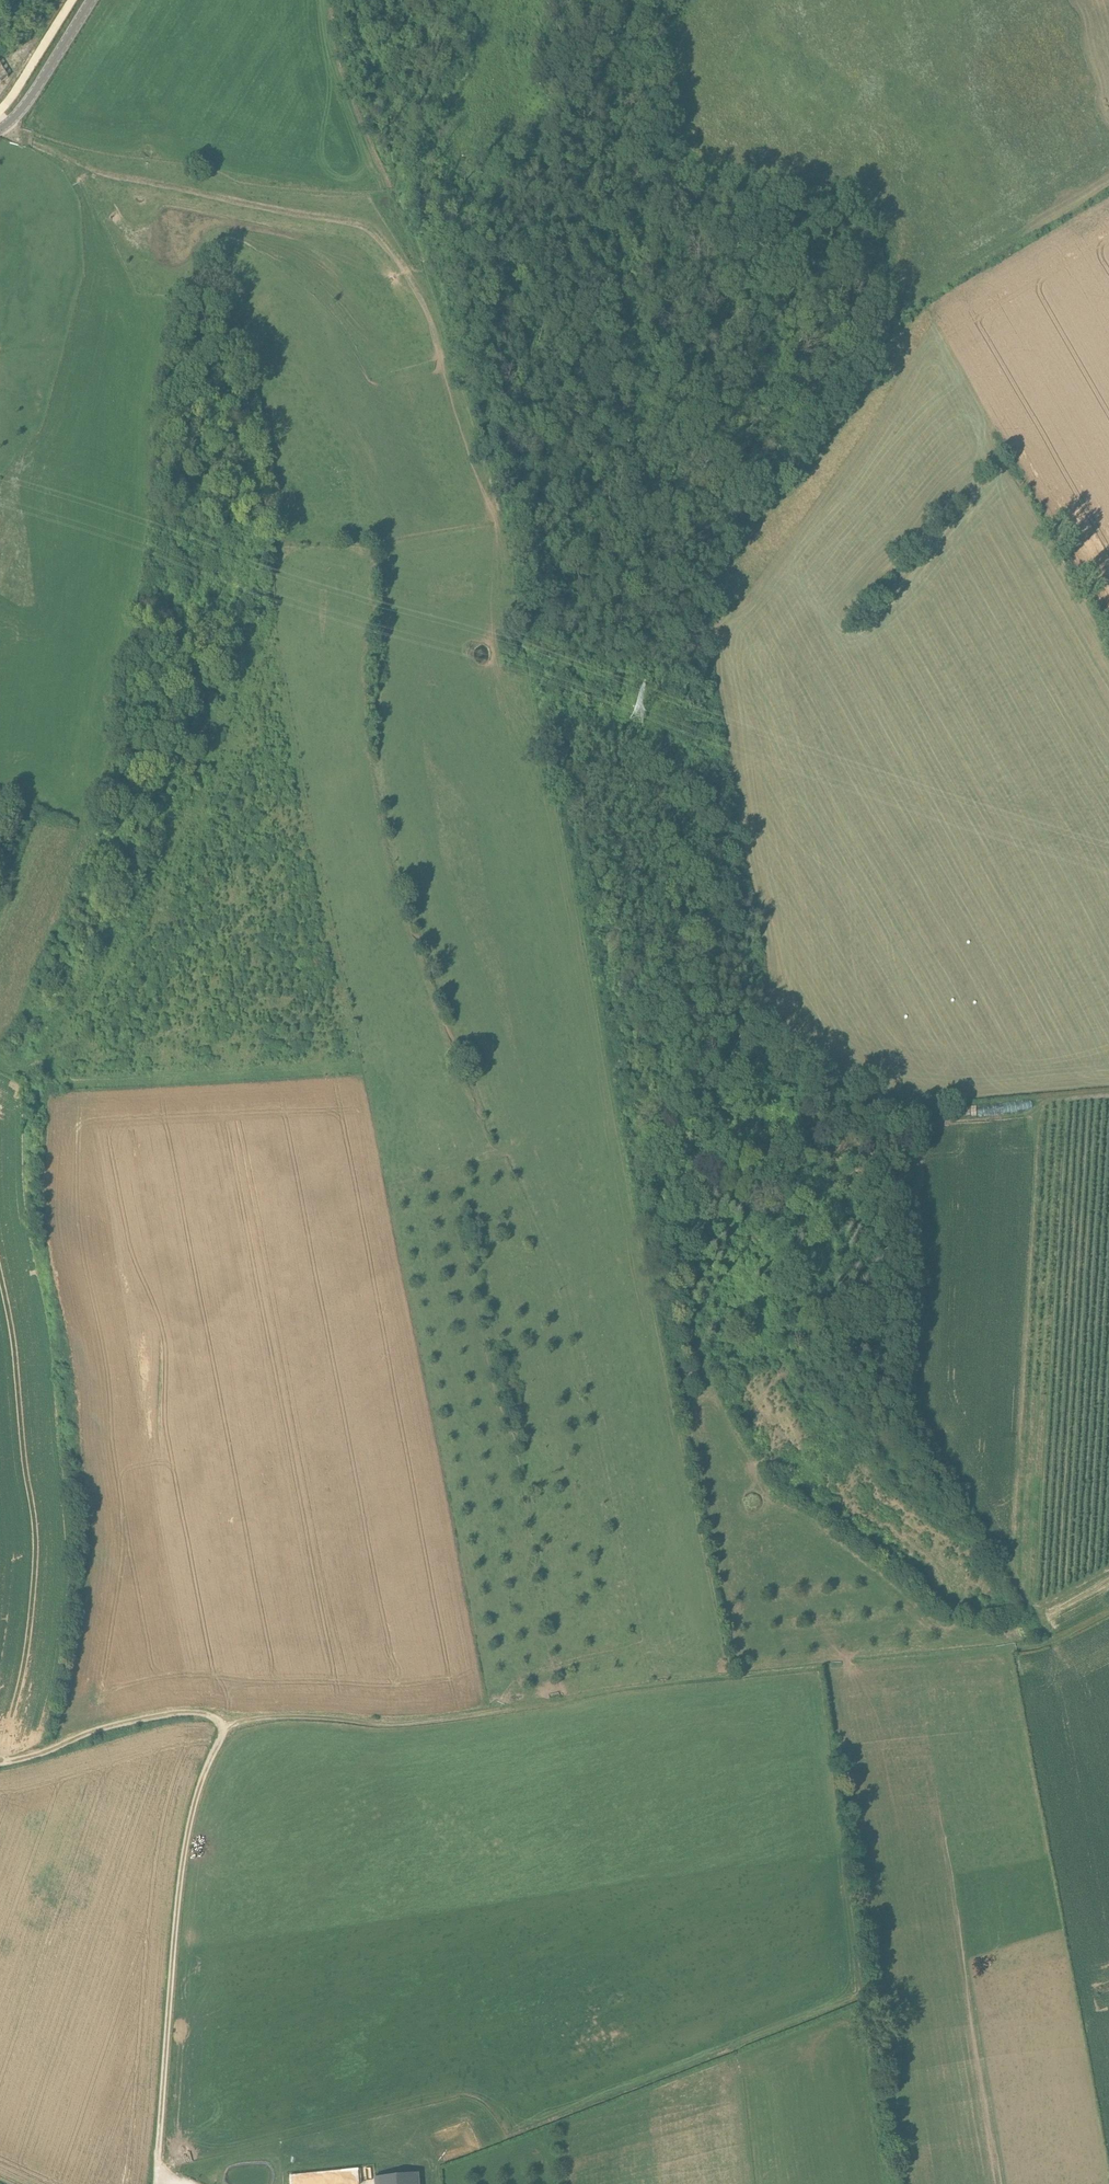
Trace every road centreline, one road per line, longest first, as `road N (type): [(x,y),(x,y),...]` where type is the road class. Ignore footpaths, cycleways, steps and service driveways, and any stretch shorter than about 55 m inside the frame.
road 1 (track): [(229,1725),(193,1813),(179,1896),(157,2183)]
road 2 (track): [(561,1703),(405,1724),(287,1716),(229,1725)]
road 3 (track): [(229,1725),(200,1713),(151,1716),(0,1763)]
road 4 (tertiary): [(0,130),(27,104),(92,0)]

